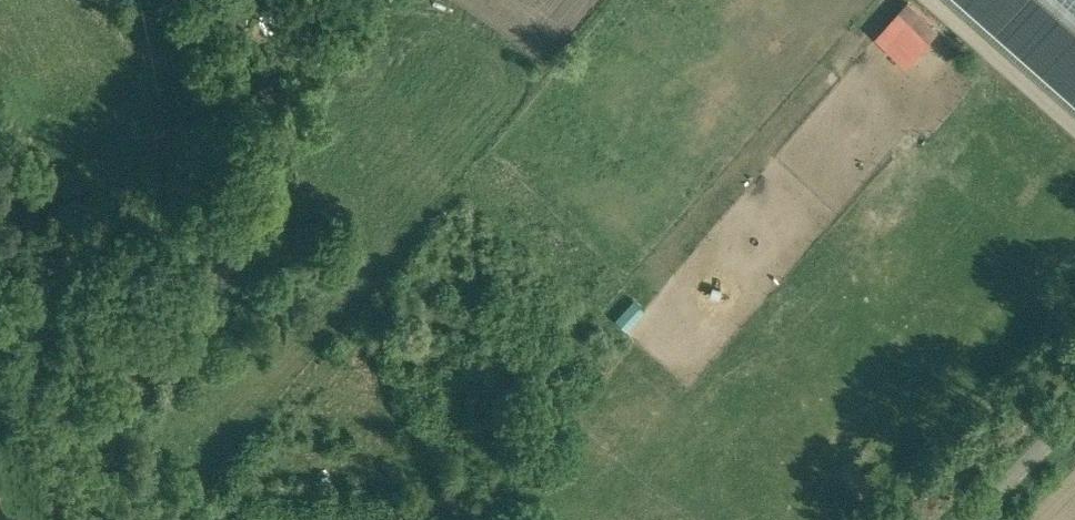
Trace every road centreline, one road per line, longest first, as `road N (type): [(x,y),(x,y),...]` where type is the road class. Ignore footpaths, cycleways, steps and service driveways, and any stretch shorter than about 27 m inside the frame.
road 1 (residential): [(969,519),(1074,419)]

